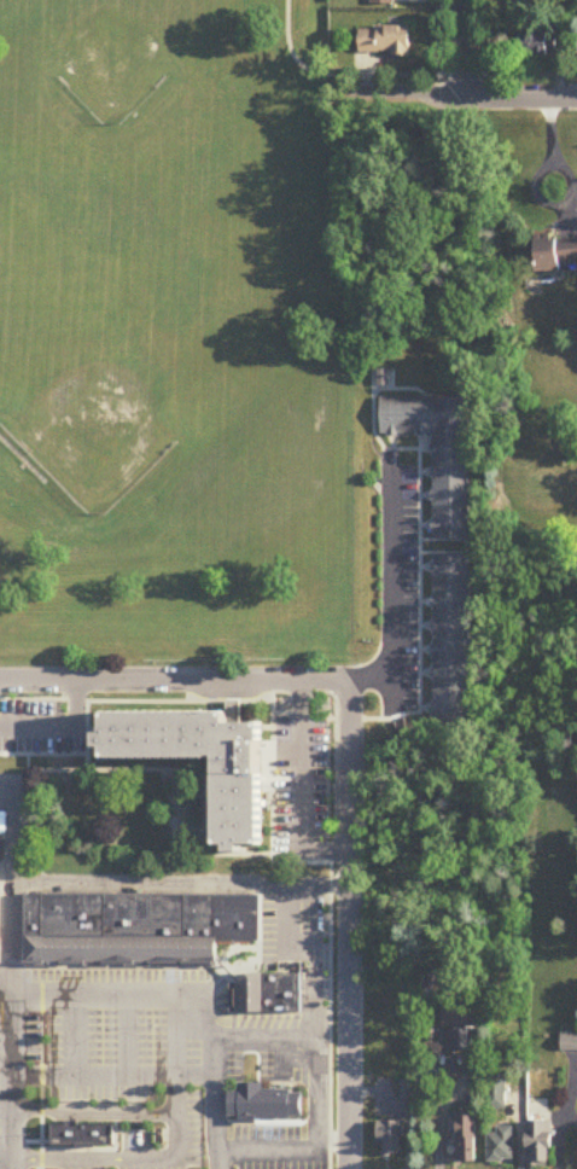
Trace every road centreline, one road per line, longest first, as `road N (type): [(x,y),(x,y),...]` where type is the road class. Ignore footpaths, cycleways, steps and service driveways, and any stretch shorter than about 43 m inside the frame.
road 1 (residential): [(0,680),(349,679),(348,1168)]
road 2 (residential): [(326,98),(576,97)]

